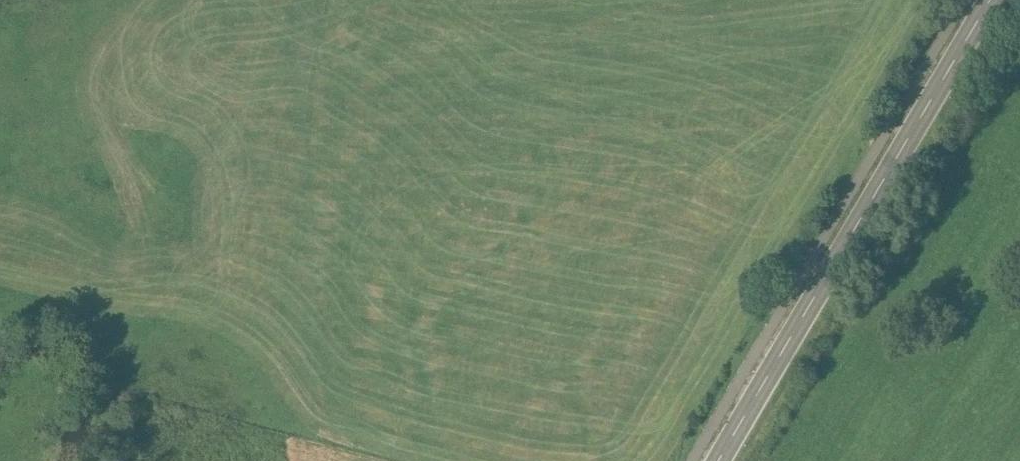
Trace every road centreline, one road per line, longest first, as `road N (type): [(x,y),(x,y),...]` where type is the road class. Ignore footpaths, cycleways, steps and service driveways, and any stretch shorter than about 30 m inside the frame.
road 1 (tertiary): [(721,460),(1000,0)]

